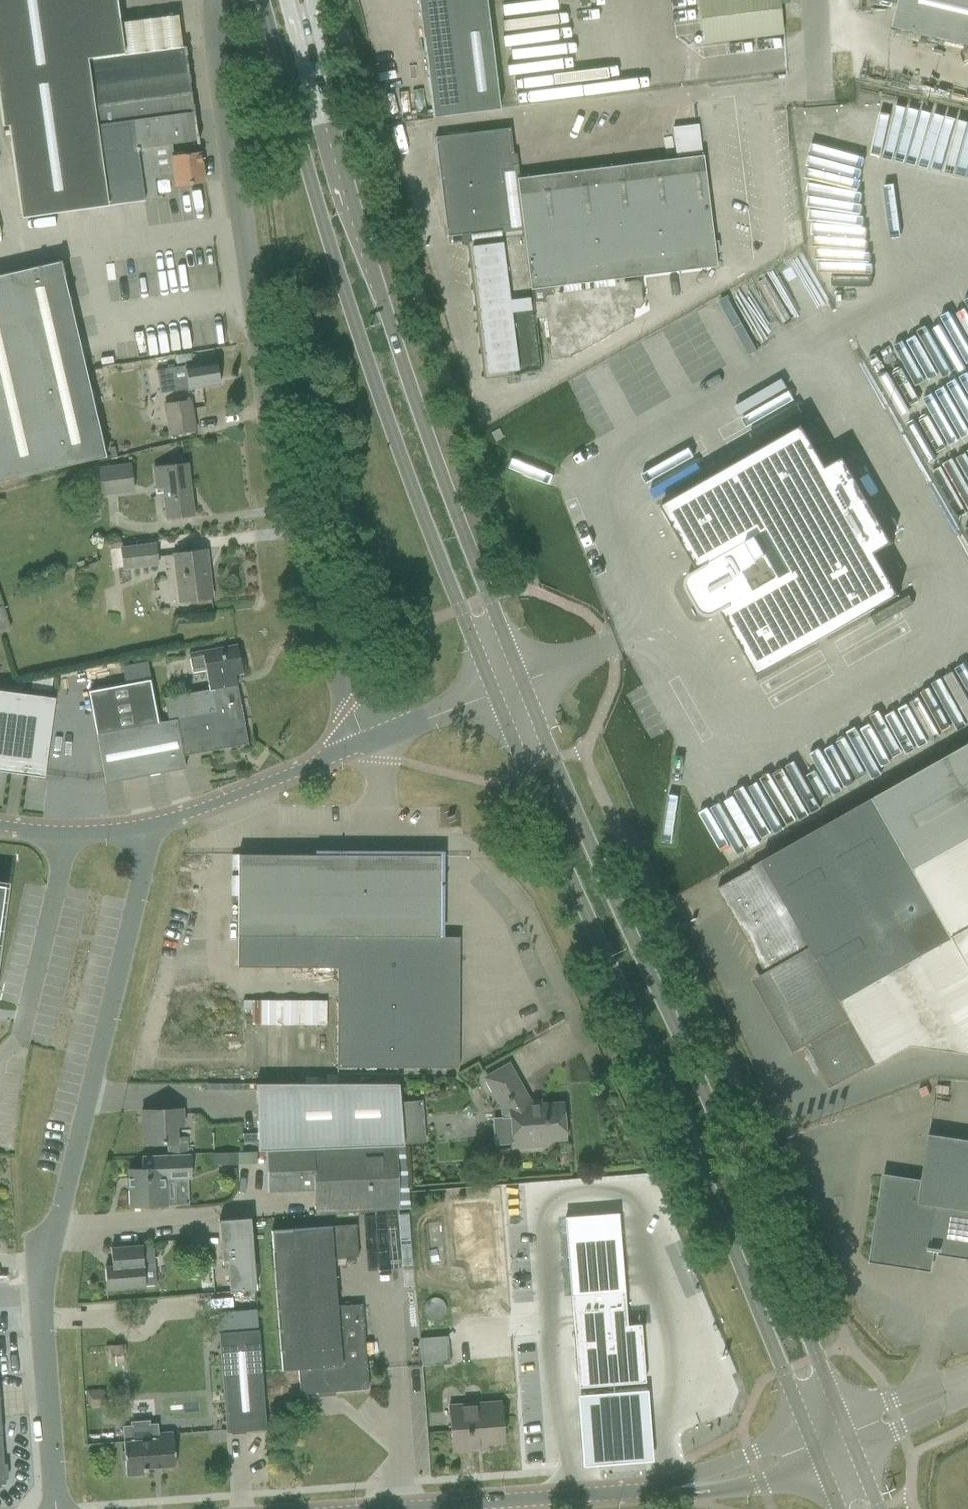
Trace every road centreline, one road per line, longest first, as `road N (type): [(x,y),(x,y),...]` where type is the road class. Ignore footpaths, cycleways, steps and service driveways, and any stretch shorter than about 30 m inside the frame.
road 1 (tertiary): [(493,693),(805,1429)]
road 2 (tertiary): [(838,1415),(522,682)]
road 3 (unclassified): [(217,0),(210,23),(277,451),(349,705),(368,740)]
road 4 (tertiary): [(261,0),(319,208),(493,693)]
road 5 (tertiary): [(522,682),(374,276),(297,0)]
road 6 (unclassified): [(48,1508),(40,1270),(149,826)]
road 7 (unclassified): [(149,826),(368,740)]
road 8 (unclassified): [(661,1490),(732,1489),(818,1462)]
road 9 (unclassified): [(503,1503),(661,1490)]
road 10 (unclassified): [(805,1429),(661,1490)]
road 11 (unclassified): [(0,823),(66,833),(149,826)]
road 12 (unclassified): [(967,1389),(931,1384),(838,1415)]
road 13 (unclassified): [(368,740),(493,693)]
road 14 (unclassified): [(851,1448),(941,1412),(967,1392)]

